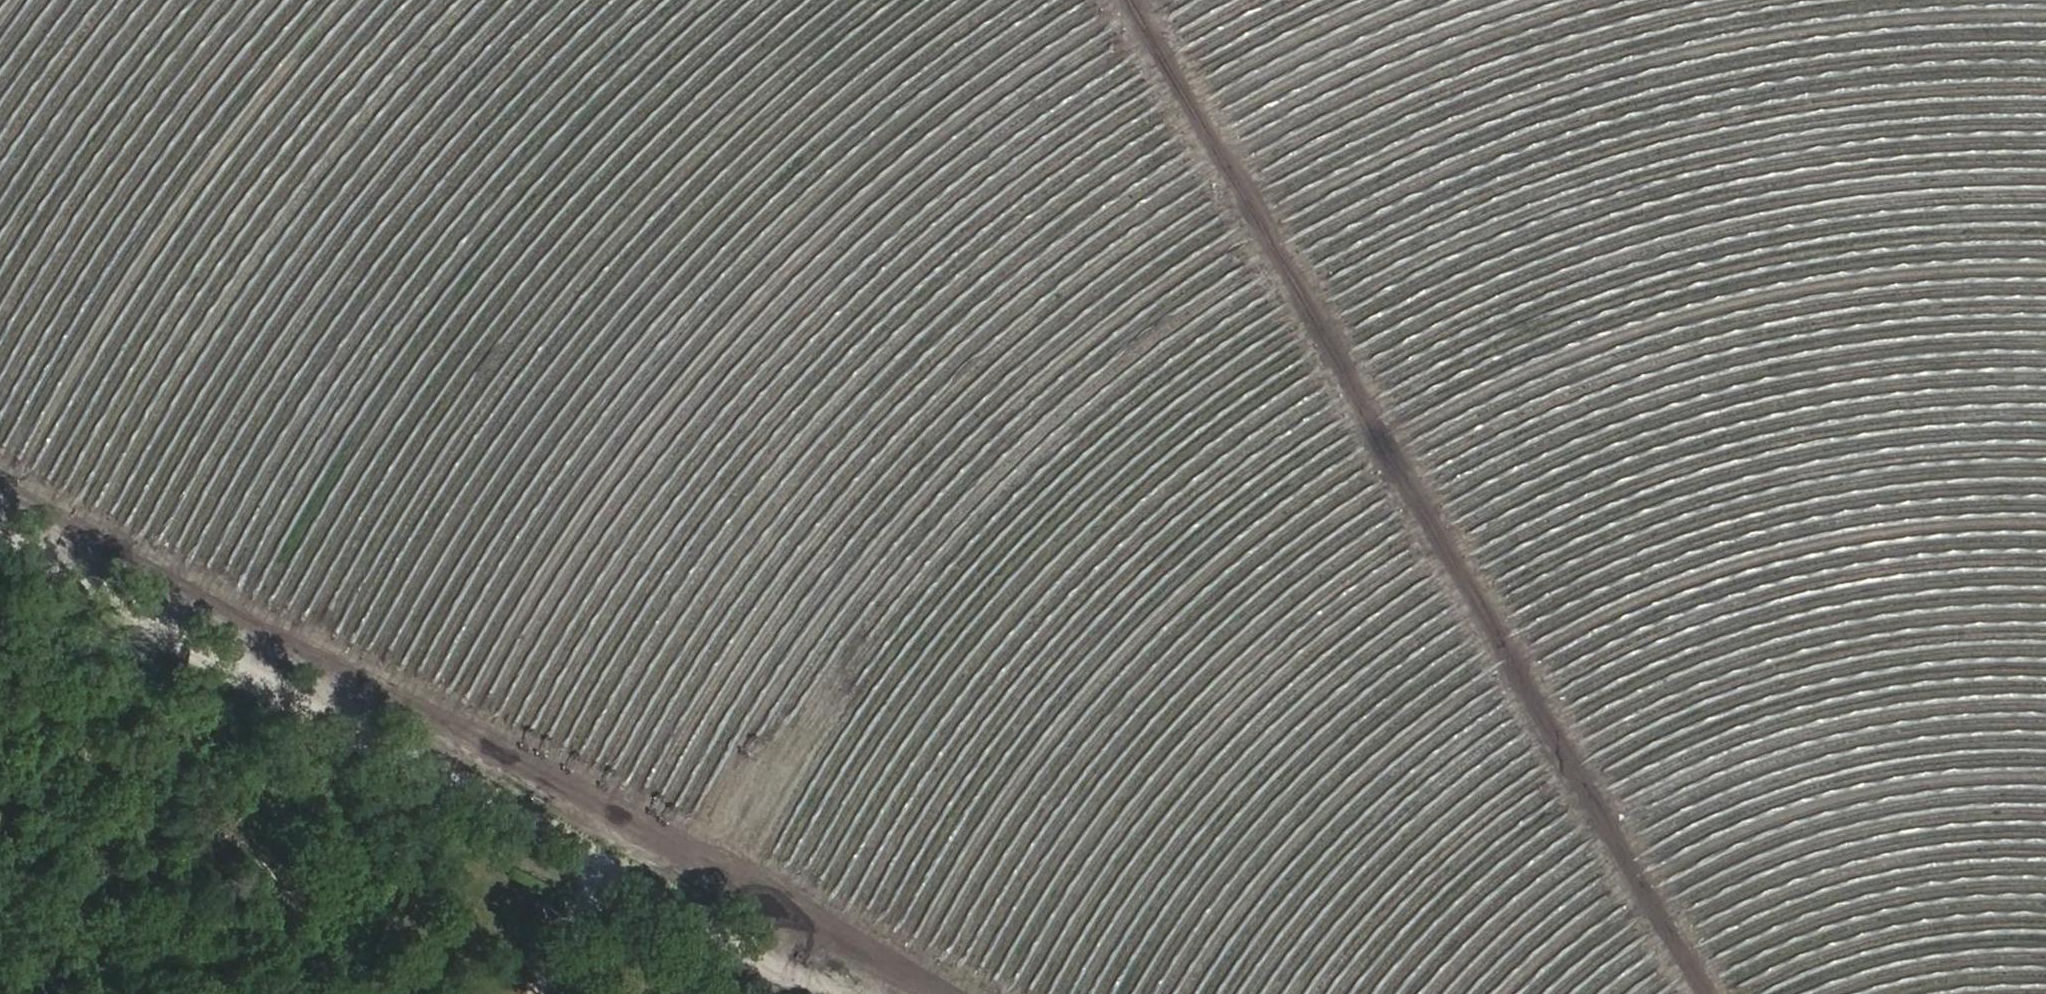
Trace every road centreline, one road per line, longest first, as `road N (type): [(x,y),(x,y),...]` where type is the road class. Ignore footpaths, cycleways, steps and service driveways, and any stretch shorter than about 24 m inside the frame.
road 1 (track): [(1911,993),(1918,0)]
road 2 (track): [(798,993),(0,544)]

